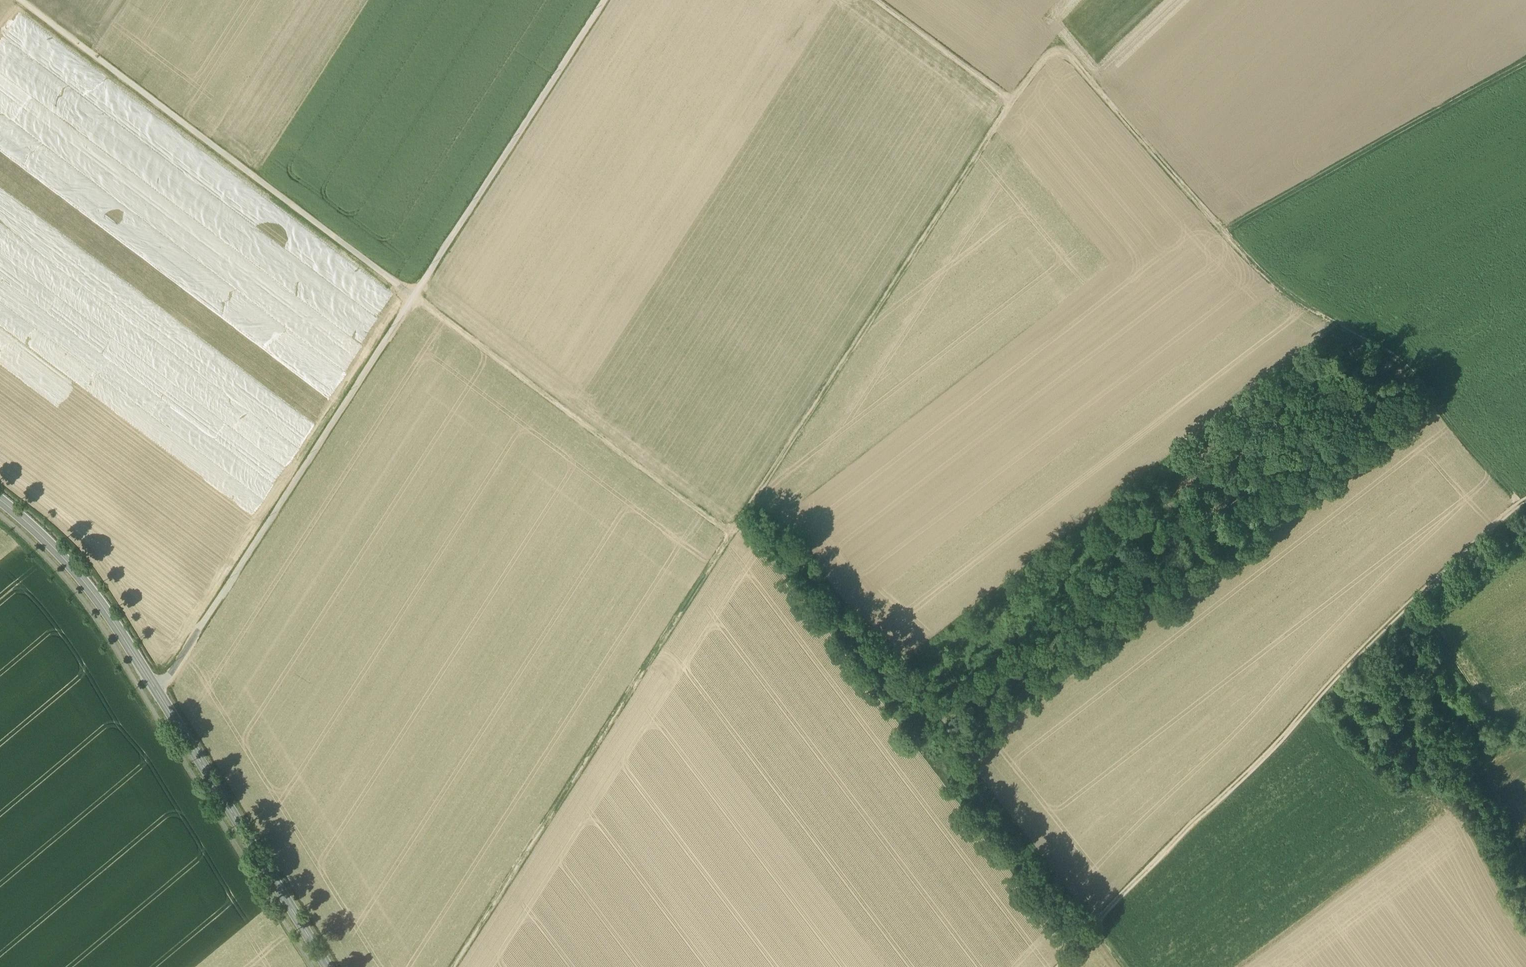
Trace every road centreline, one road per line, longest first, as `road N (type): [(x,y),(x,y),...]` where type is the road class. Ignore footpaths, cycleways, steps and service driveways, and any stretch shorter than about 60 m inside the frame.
road 1 (track): [(452,966),(1015,108)]
road 2 (track): [(21,0),(737,536)]
road 3 (track): [(158,692),(613,0)]
road 4 (track): [(1521,500),(1096,929)]
road 5 (secondary): [(328,966),(122,635),(84,580),(0,499)]
road 6 (track): [(750,519),(888,651),(946,724),(950,749),(1054,886),(1084,939)]
road 7 (track): [(1223,231),(1323,324),(1403,362),(1454,437),(1521,500)]
road 8 (track): [(1223,231),(1525,62)]
road 9 (track): [(1015,108),(1058,43),(1223,231)]
road 10 (track): [(870,0),(1015,108)]

